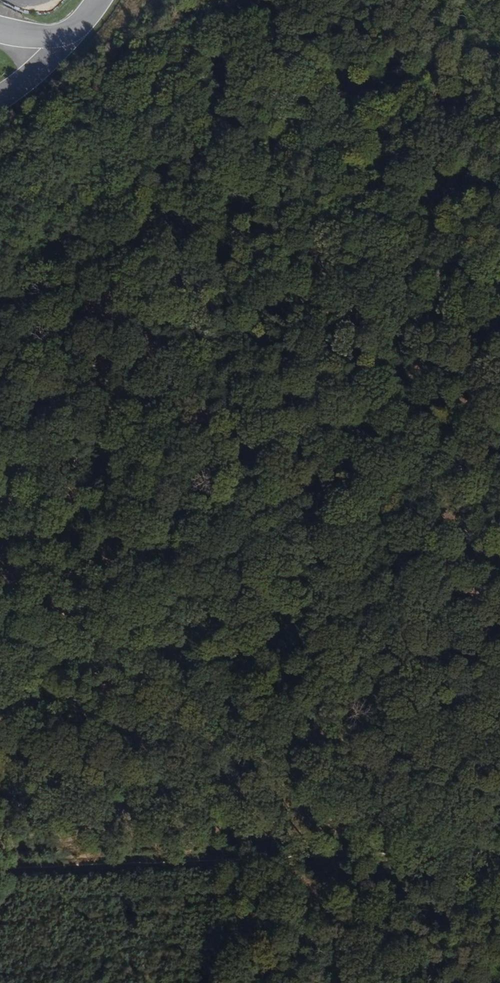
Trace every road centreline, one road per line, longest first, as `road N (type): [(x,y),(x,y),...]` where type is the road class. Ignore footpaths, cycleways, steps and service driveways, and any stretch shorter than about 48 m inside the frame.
road 1 (track): [(246,27),(0,428)]
road 2 (track): [(246,27),(499,320)]
road 3 (track): [(288,0),(0,172)]

